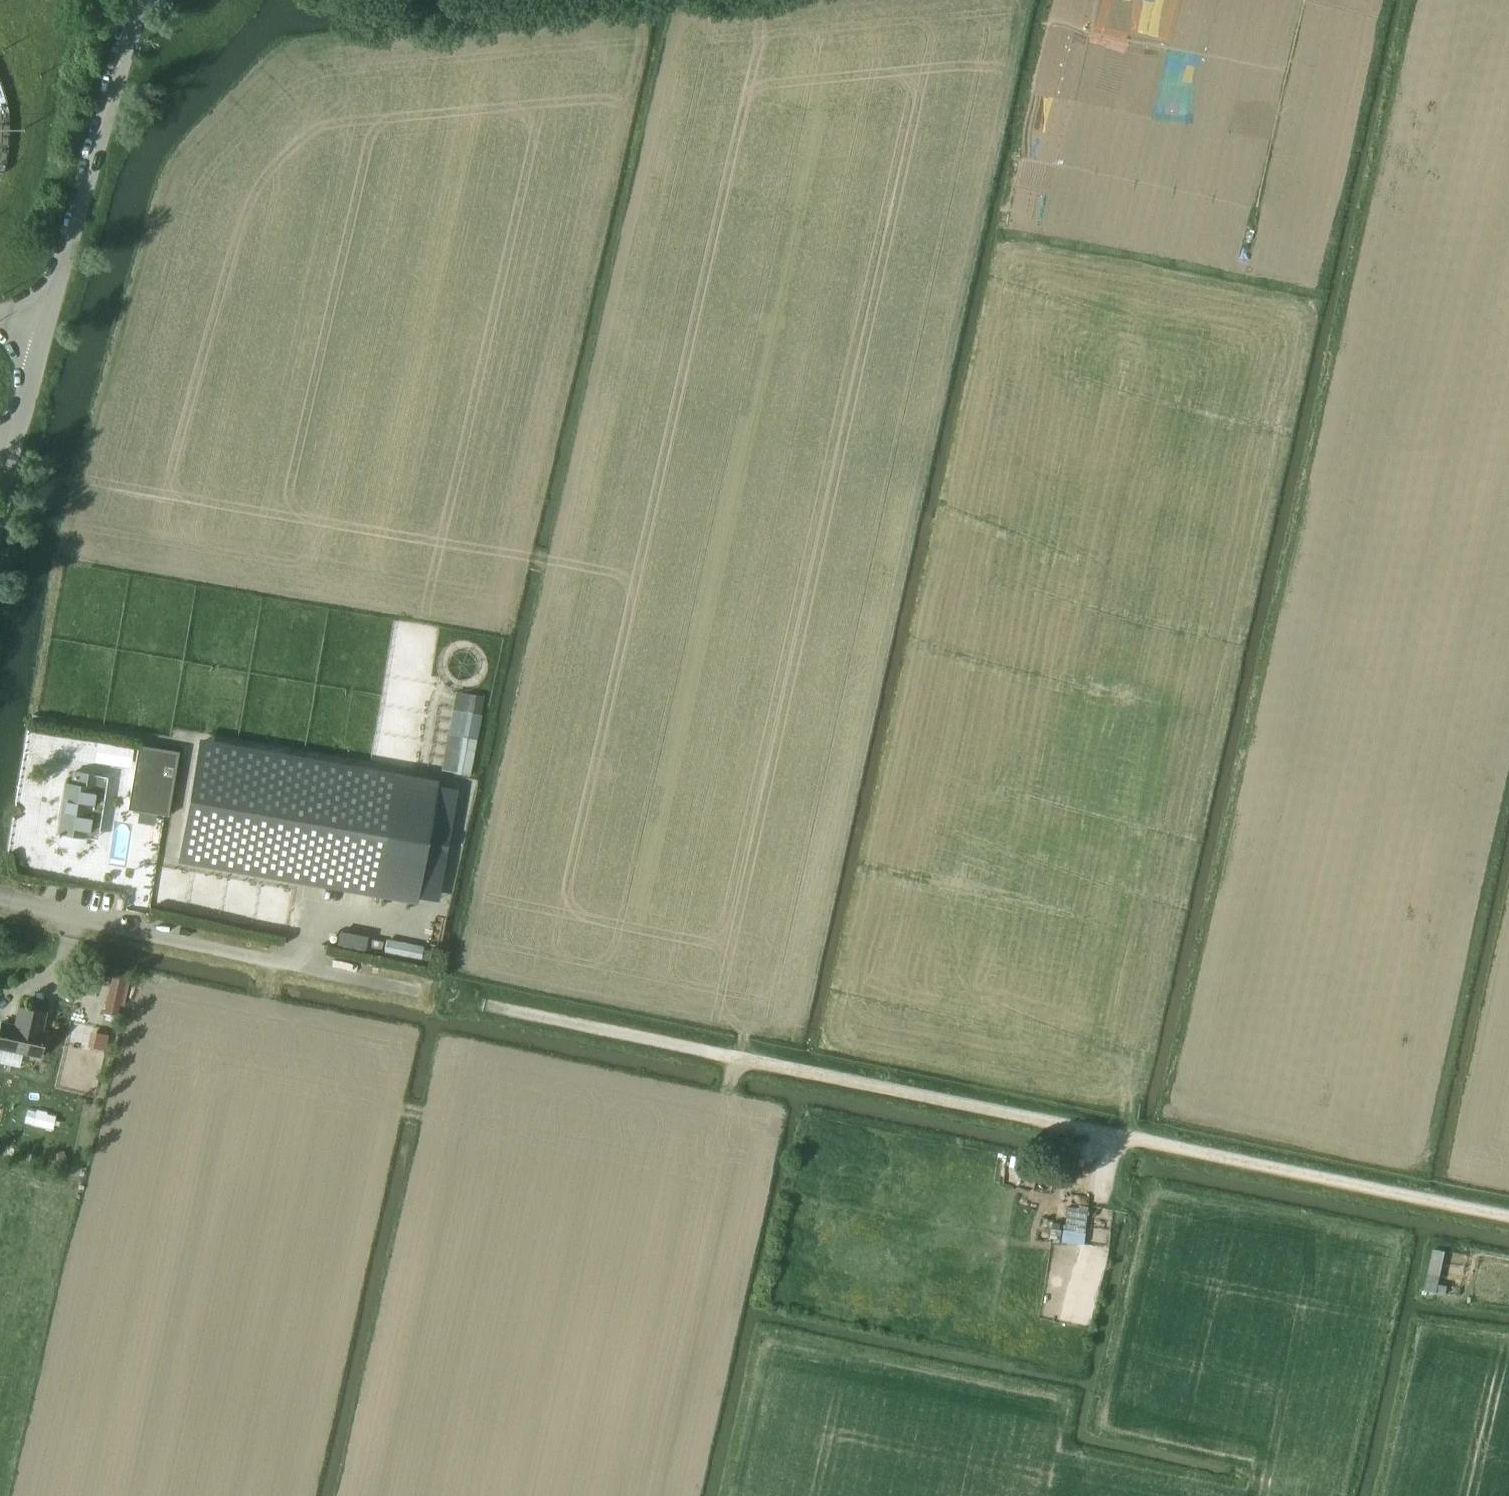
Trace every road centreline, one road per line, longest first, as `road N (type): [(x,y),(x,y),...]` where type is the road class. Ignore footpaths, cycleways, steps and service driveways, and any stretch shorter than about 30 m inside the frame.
road 1 (unclassified): [(5,450),(140,0)]

